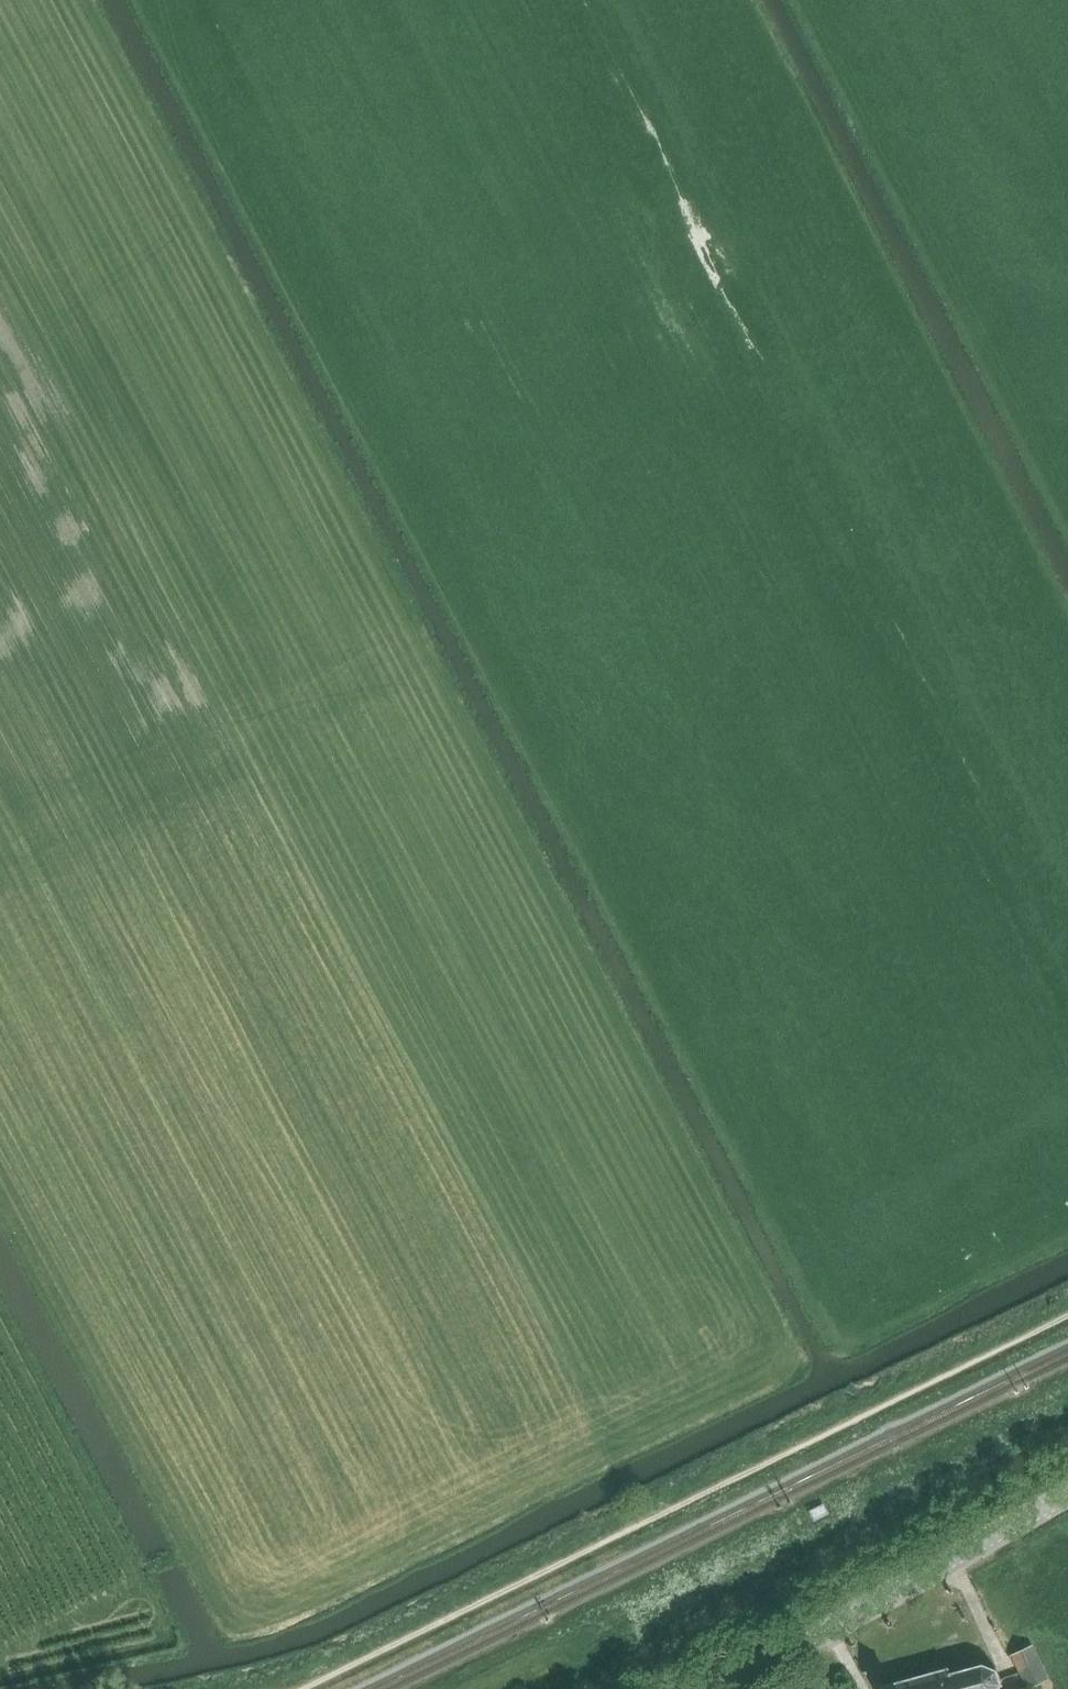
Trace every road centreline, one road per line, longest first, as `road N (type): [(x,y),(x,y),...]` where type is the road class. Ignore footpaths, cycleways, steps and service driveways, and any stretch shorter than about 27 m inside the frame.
road 1 (tertiary): [(720,1688),(1067,1495)]

